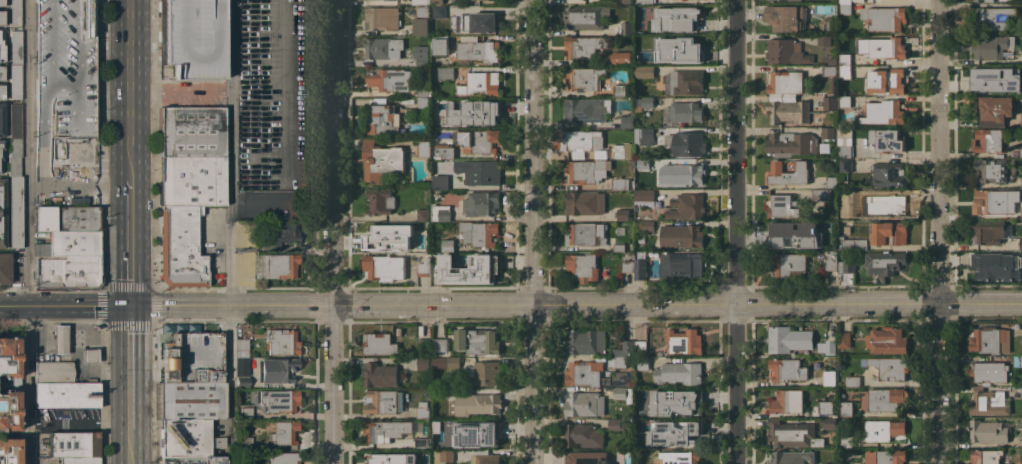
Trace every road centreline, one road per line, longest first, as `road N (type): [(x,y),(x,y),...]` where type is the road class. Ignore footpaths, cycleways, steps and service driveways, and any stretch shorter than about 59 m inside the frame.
road 1 (residential): [(531,0),(532,463)]
road 2 (residential): [(734,0),(735,463)]
road 3 (residential): [(937,0),(938,463)]
road 4 (tertiary): [(937,303),(532,303)]
road 5 (residential): [(330,0),(331,305)]
road 6 (tertiary): [(331,305),(128,307)]
road 7 (tertiary): [(532,303),(331,305)]
road 8 (primary): [(127,0),(127,200)]
road 9 (residential): [(331,305),(331,463)]

